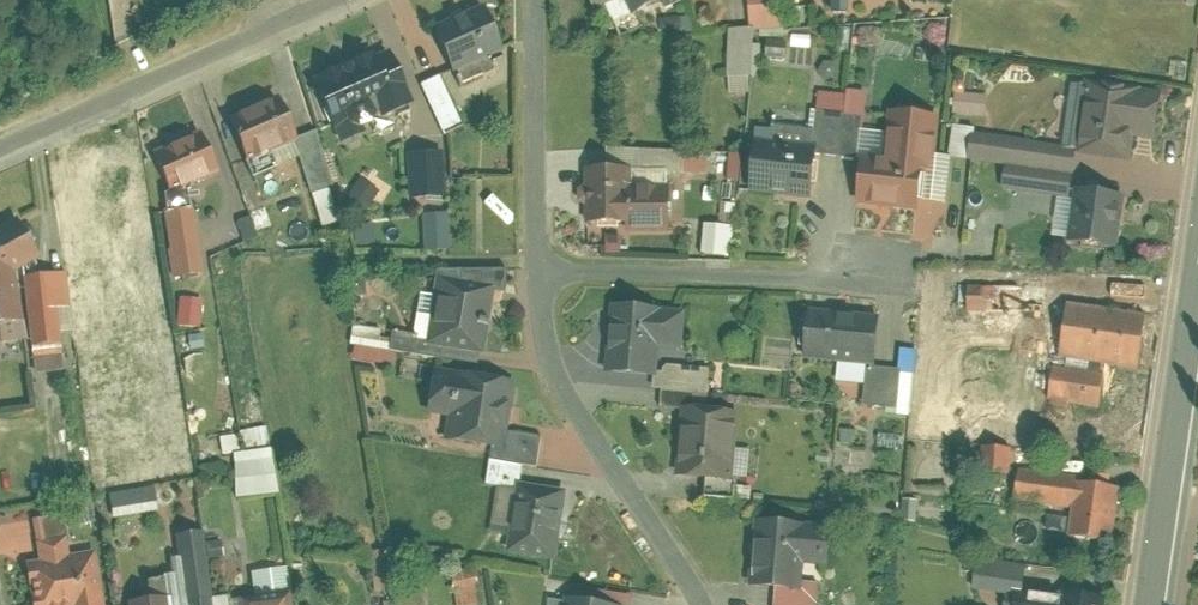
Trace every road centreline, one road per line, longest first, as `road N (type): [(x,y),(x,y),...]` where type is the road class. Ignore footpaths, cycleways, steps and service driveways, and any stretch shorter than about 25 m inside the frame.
road 1 (residential): [(539,270),(810,282),(916,254)]
road 2 (residential): [(539,270),(558,380),(700,604)]
road 3 (residential): [(344,0),(0,150)]
road 4 (secondary): [(1154,604),(1197,285)]
road 5 (residential): [(529,0),(539,270)]

